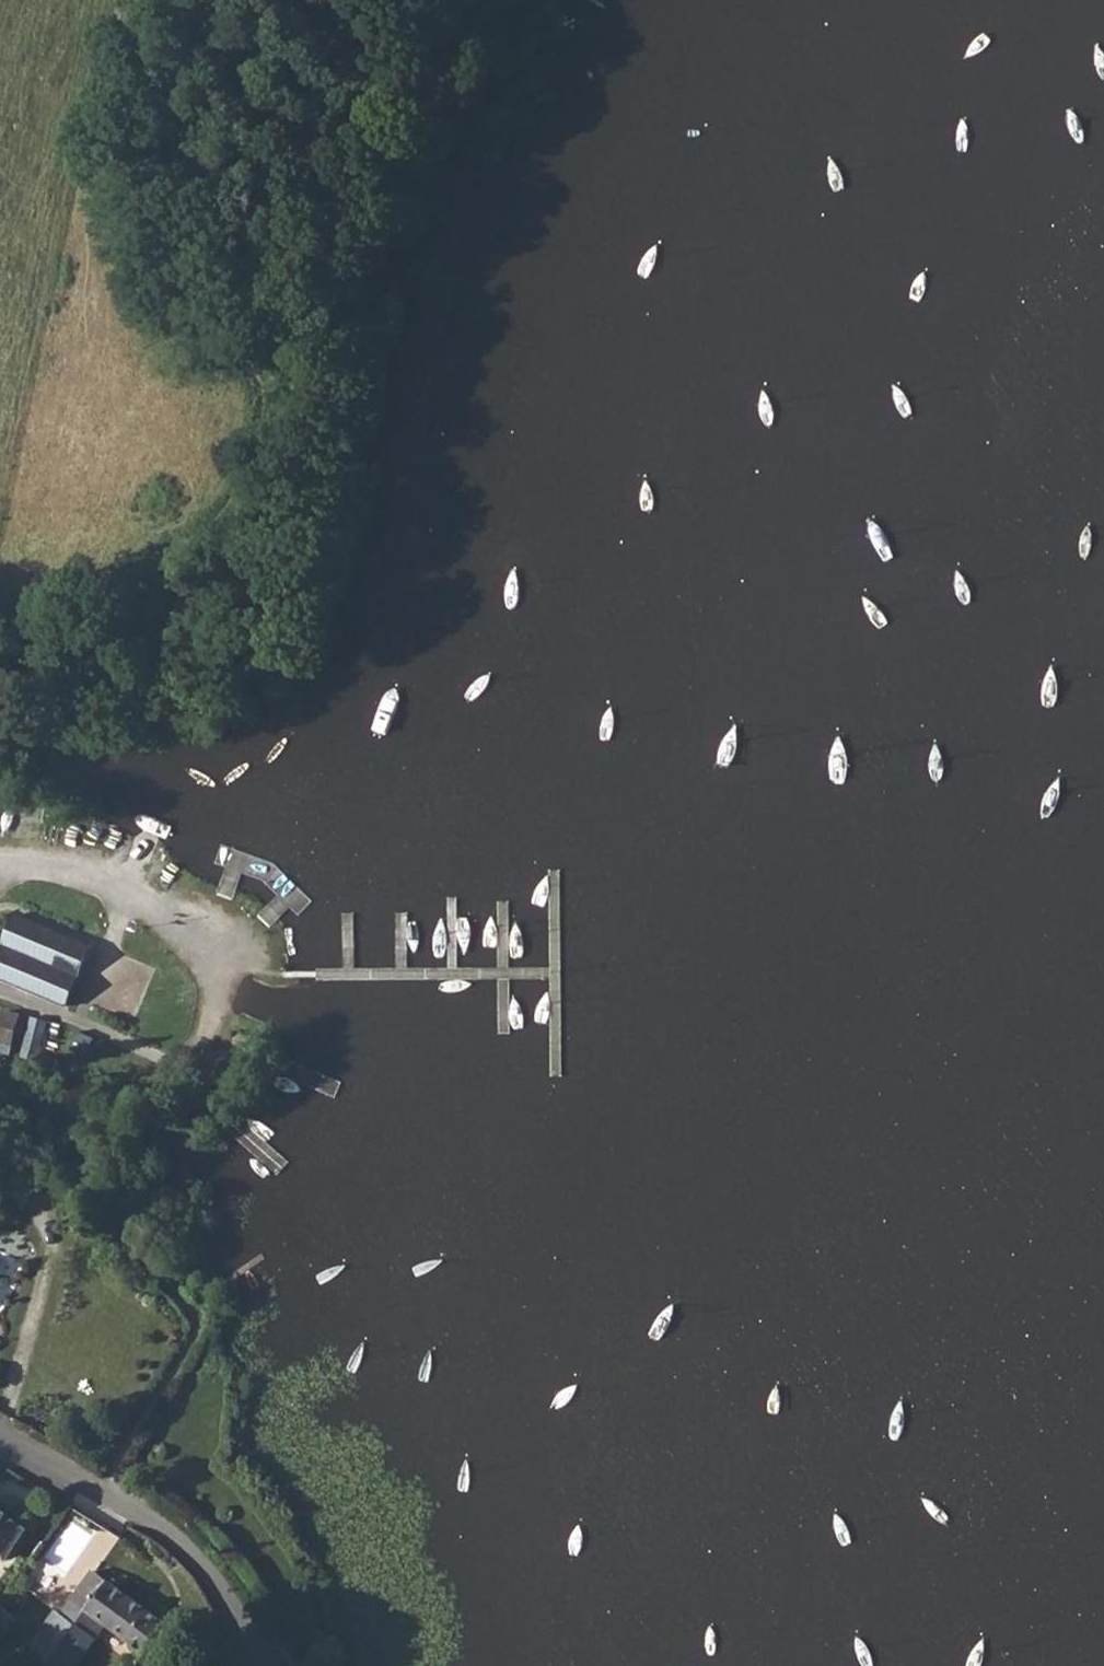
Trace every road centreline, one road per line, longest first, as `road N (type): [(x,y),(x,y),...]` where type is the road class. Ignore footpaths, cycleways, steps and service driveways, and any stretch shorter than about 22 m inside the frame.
road 1 (residential): [(0,1439),(155,1522),(194,1556),(266,1665)]
road 2 (track): [(0,865),(91,870),(218,936),(223,985),(213,1027)]

